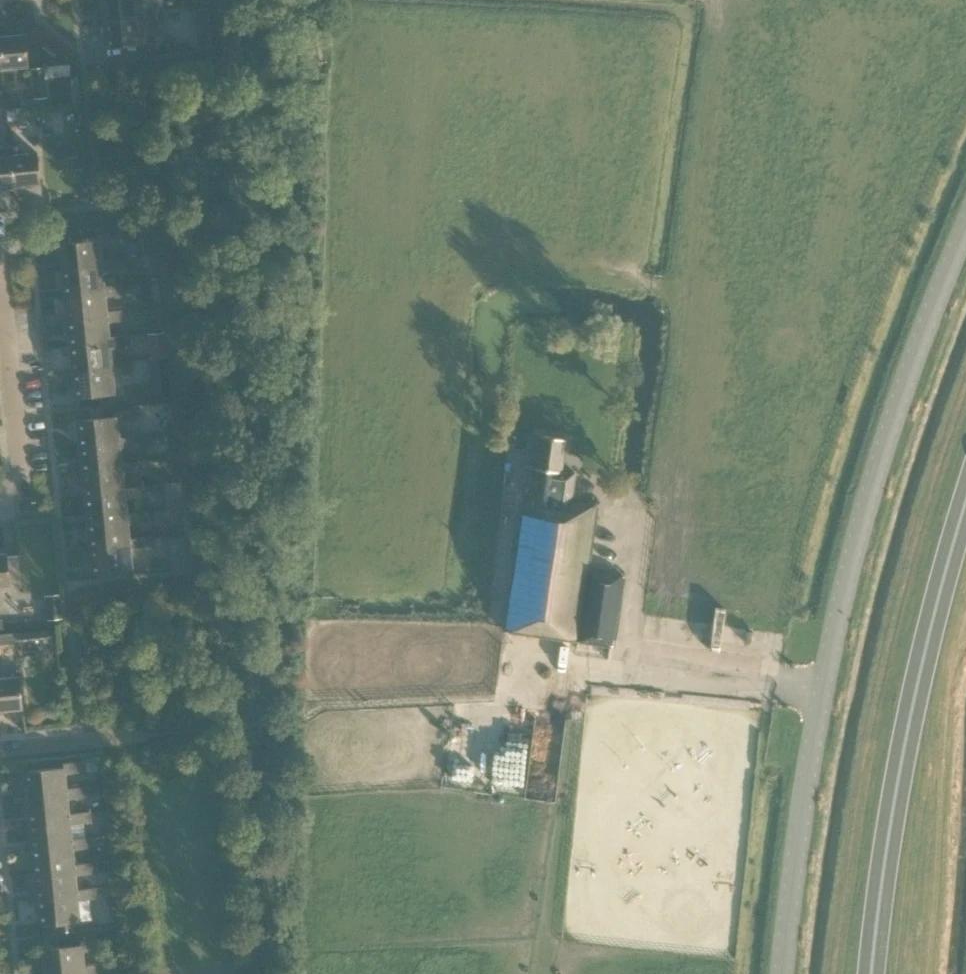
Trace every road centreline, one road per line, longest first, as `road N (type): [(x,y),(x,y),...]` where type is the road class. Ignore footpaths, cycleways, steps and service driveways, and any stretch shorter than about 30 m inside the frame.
road 1 (tertiary): [(783,973),(824,688),(852,562),(910,372),(965,228)]
road 2 (trunk): [(871,973),(919,672),(965,502)]
road 3 (residential): [(0,506),(21,489),(0,272)]
road 4 (residential): [(140,736),(0,752)]

